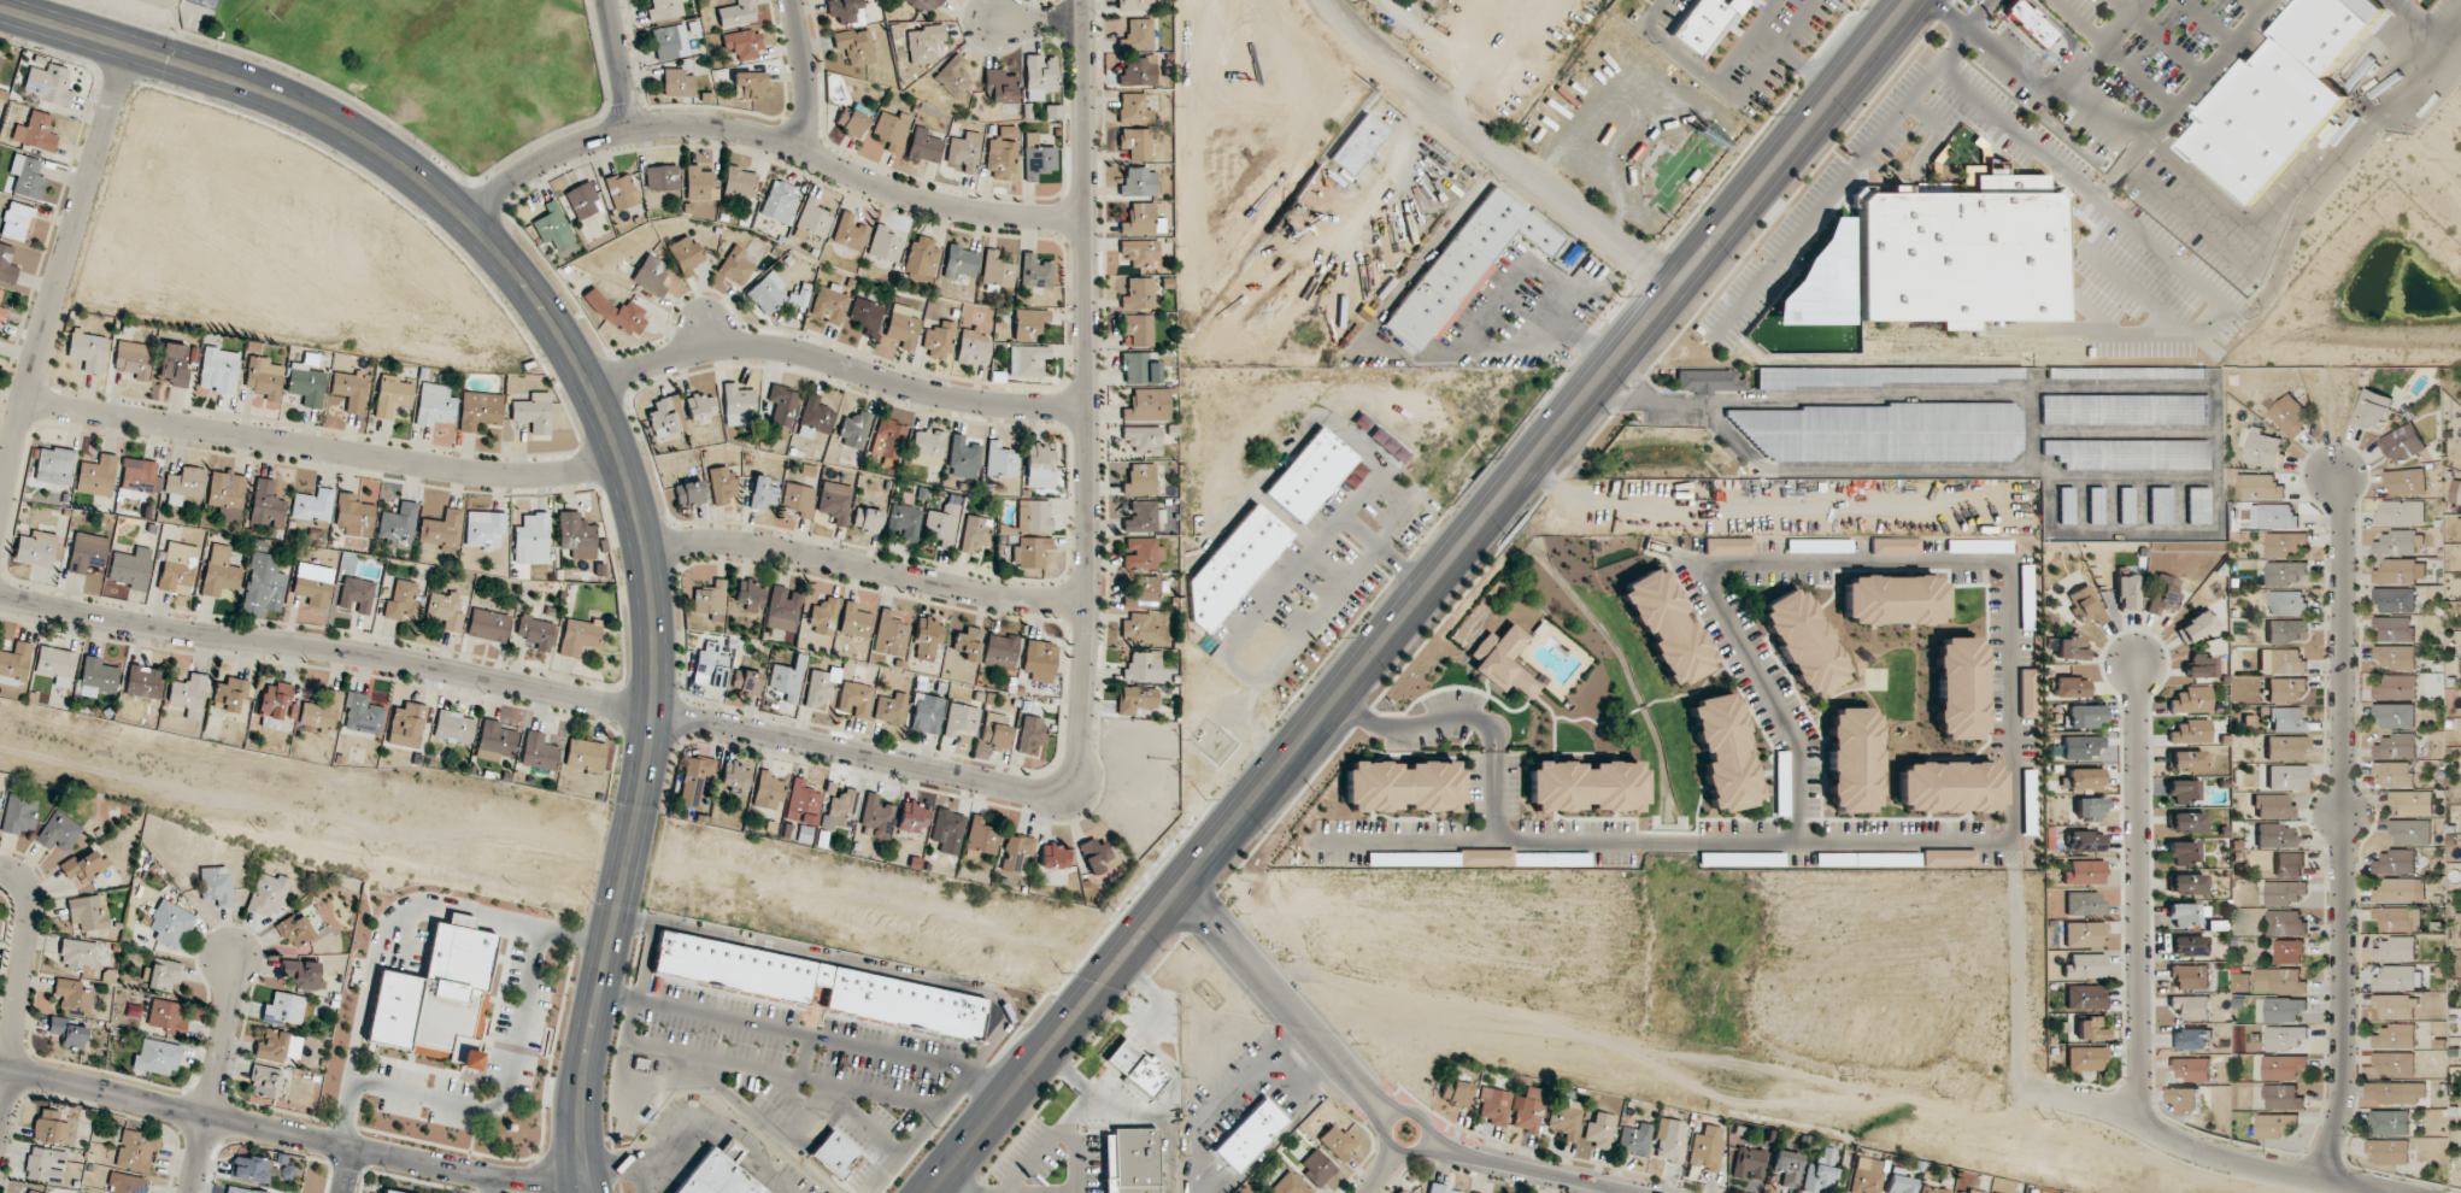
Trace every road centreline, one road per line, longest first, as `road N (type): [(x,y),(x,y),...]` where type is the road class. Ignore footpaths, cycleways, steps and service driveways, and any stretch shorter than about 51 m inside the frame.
road 1 (secondary): [(928,1192),(1911,0)]
road 2 (secondary): [(0,7),(271,93),(374,147),(437,192),(506,263),(592,389),(645,547),(654,690),(642,791),(583,1075)]
road 3 (residential): [(0,596),(130,624),(382,656),(1042,793),(1070,784)]
road 4 (residential): [(1083,0),(1088,603),(1082,754),(1070,784)]
road 5 (residential): [(2327,1177),(2343,1092),(2342,483)]
road 6 (residential): [(460,213),(581,143),(630,130),(704,127),(759,135),(936,205),(1085,218)]
road 7 (tertiary): [(598,1173),(538,1180),(472,1173),(0,1068)]
road 8 (residential): [(22,400),(462,471),(552,474),(618,454)]
road 9 (residential): [(1177,889),(1350,1081),(1410,1132),(1474,1157),(1632,1192)]
road 10 (residential): [(592,389),(687,351),(733,346),(820,359),(946,396),(1086,406)]
road 11 (residential): [(0,499),(22,400),(128,47)]
road 12 (residential): [(2136,1121),(2137,665)]
road 13 (residential): [(1664,295),(1392,69),(1324,0)]
road 14 (residential): [(645,547),(769,548),(988,595),(1088,603)]
road 15 (residential): [(2136,1121),(2207,1153),(2397,1192)]
road 16 (residential): [(0,1104),(29,919),(25,891),(0,872)]
road 17 (residential): [(236,954),(190,1192)]
road 18 (residential): [(797,149),(807,128),(806,82),(791,0)]
road 19 (residential): [(606,0),(630,130)]
road 20 (secondary): [(602,1192),(583,1115),(583,1075)]

